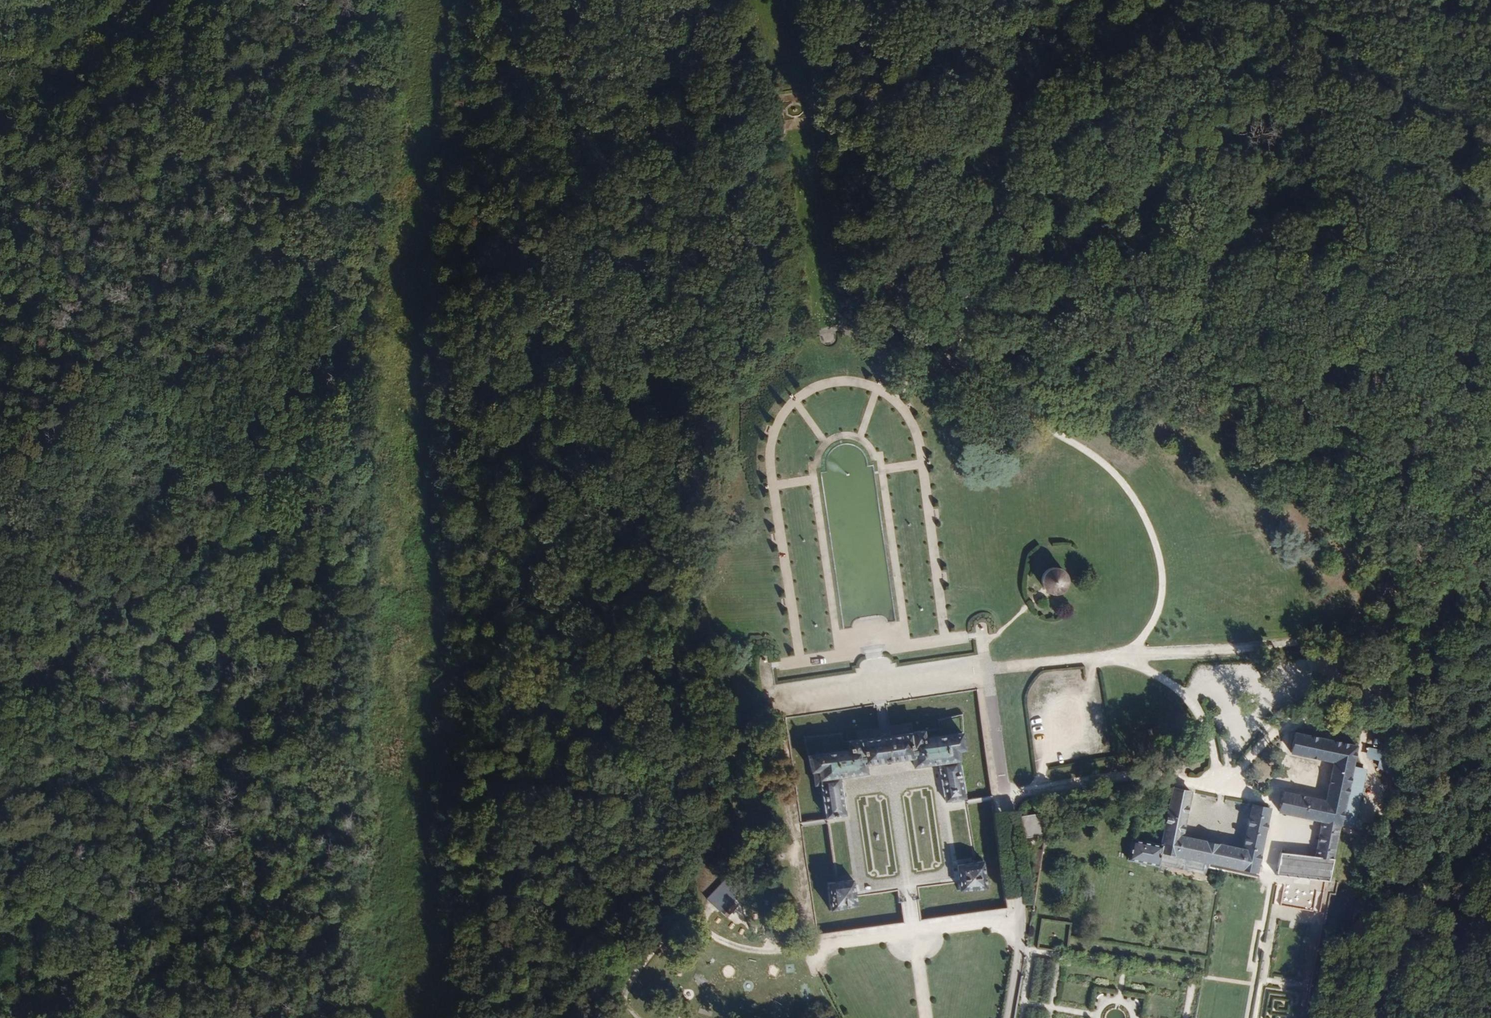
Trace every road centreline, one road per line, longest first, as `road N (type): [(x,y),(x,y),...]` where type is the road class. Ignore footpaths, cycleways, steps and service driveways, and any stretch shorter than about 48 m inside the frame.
road 1 (track): [(1376,1017),(1423,923),(1490,846)]

